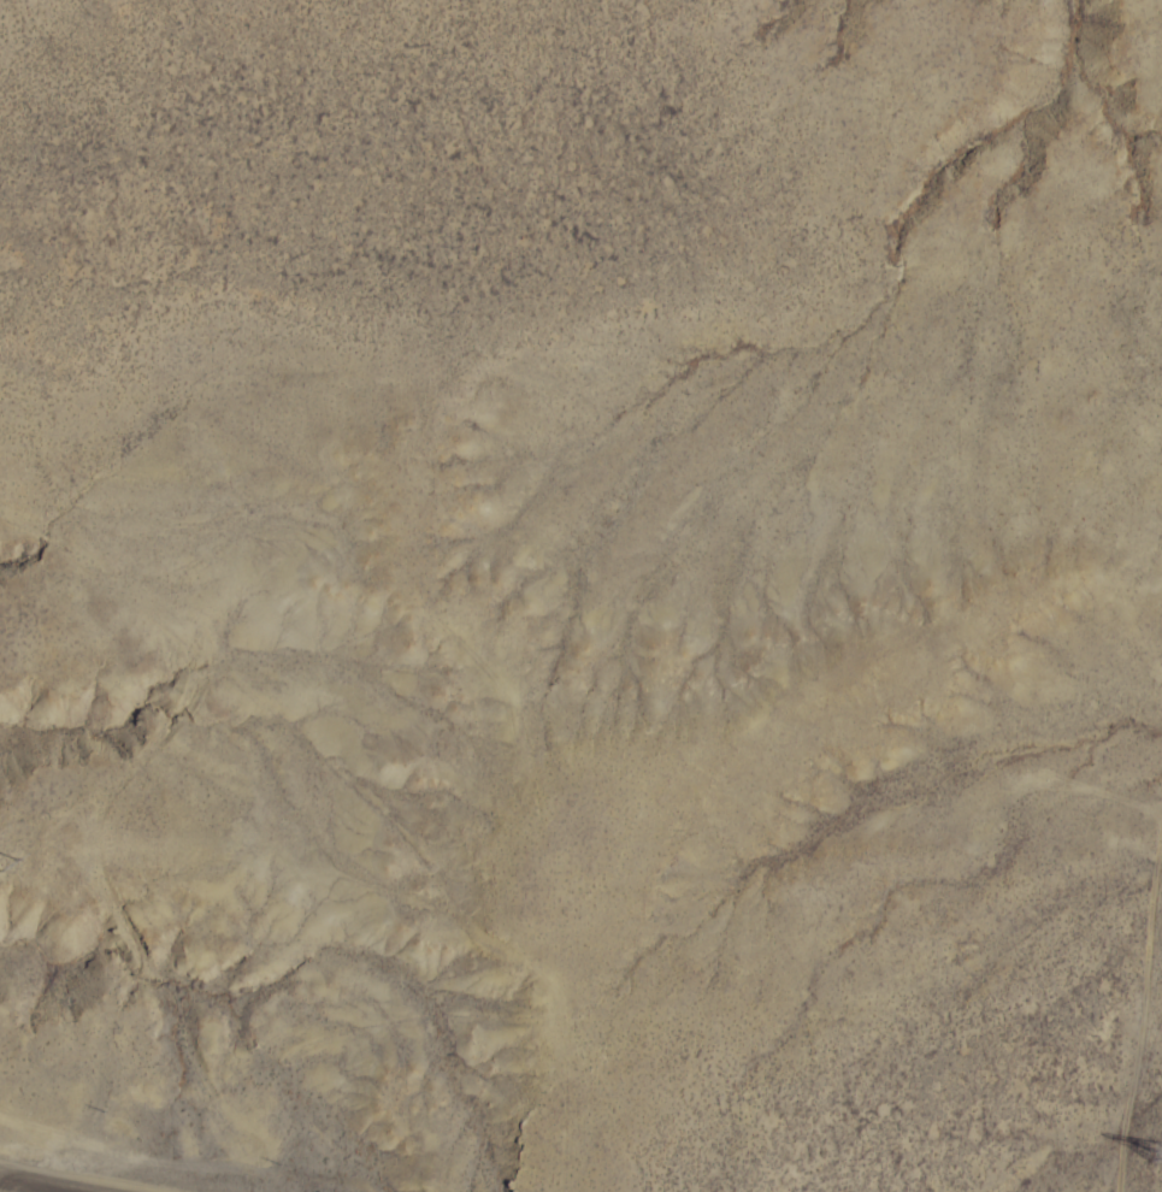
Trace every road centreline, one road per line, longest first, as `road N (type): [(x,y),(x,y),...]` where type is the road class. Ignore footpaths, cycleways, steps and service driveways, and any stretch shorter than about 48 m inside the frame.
road 1 (residential): [(246,1191),(167,1150),(0,1131)]

